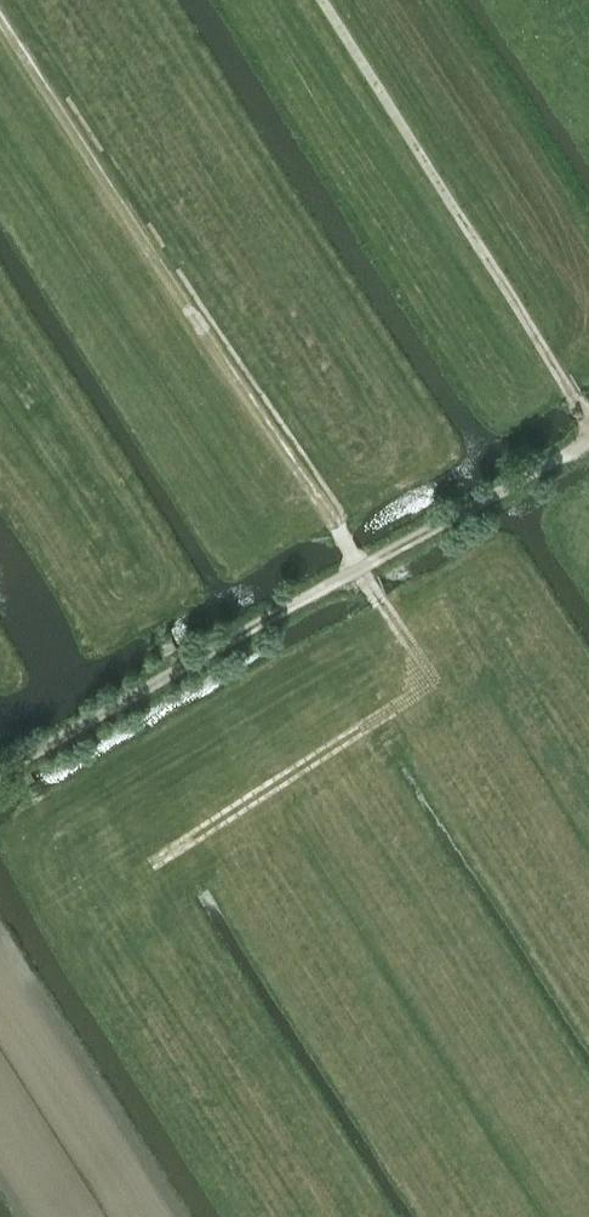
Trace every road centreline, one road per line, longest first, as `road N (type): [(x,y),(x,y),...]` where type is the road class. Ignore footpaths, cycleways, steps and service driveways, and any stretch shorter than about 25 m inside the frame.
road 1 (track): [(152,864),(434,681),(0,6)]
road 2 (track): [(0,773),(588,445)]

